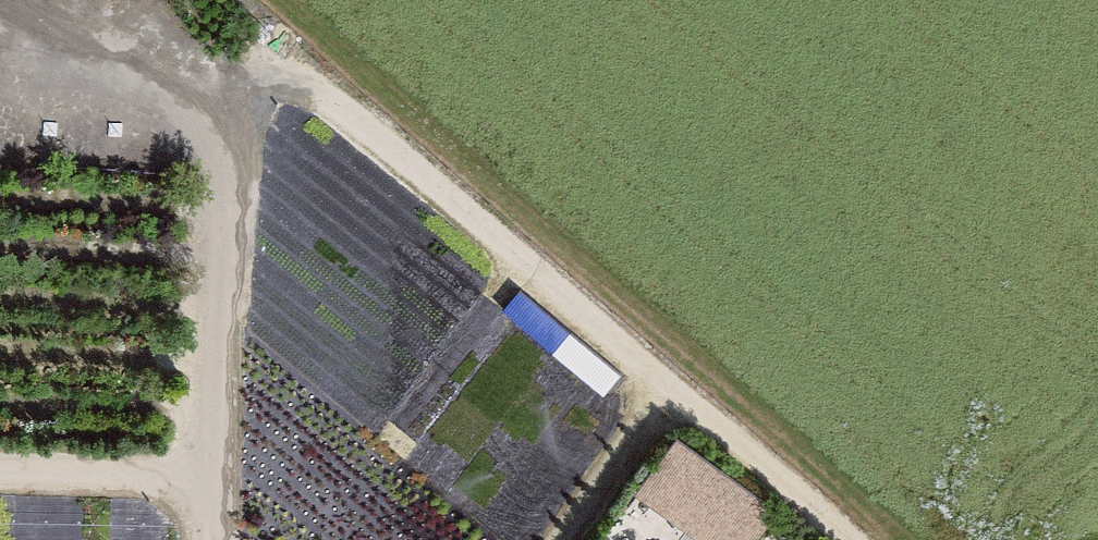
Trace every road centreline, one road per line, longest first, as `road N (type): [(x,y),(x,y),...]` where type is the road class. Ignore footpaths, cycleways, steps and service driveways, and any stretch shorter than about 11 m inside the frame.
road 1 (track): [(244,64),(331,103),(846,539)]
road 2 (track): [(137,0),(244,64),(234,138),(233,539)]
road 3 (track): [(0,467),(233,470)]
road 4 (track): [(562,539),(669,386)]

